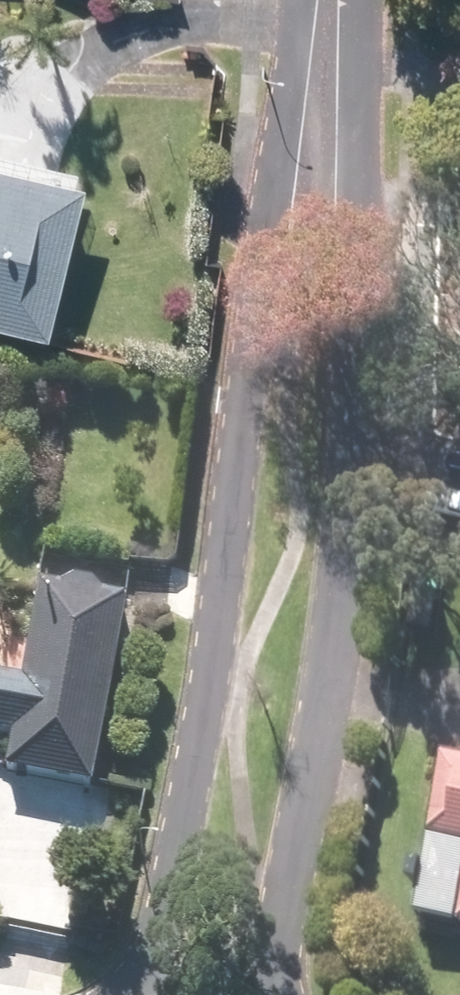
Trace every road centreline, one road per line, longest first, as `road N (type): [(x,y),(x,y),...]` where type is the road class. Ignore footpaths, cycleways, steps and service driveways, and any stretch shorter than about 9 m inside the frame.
road 1 (residential): [(145,994),(237,478),(253,213),(320,85)]
road 2 (residential): [(320,85),(352,456),(263,994)]

